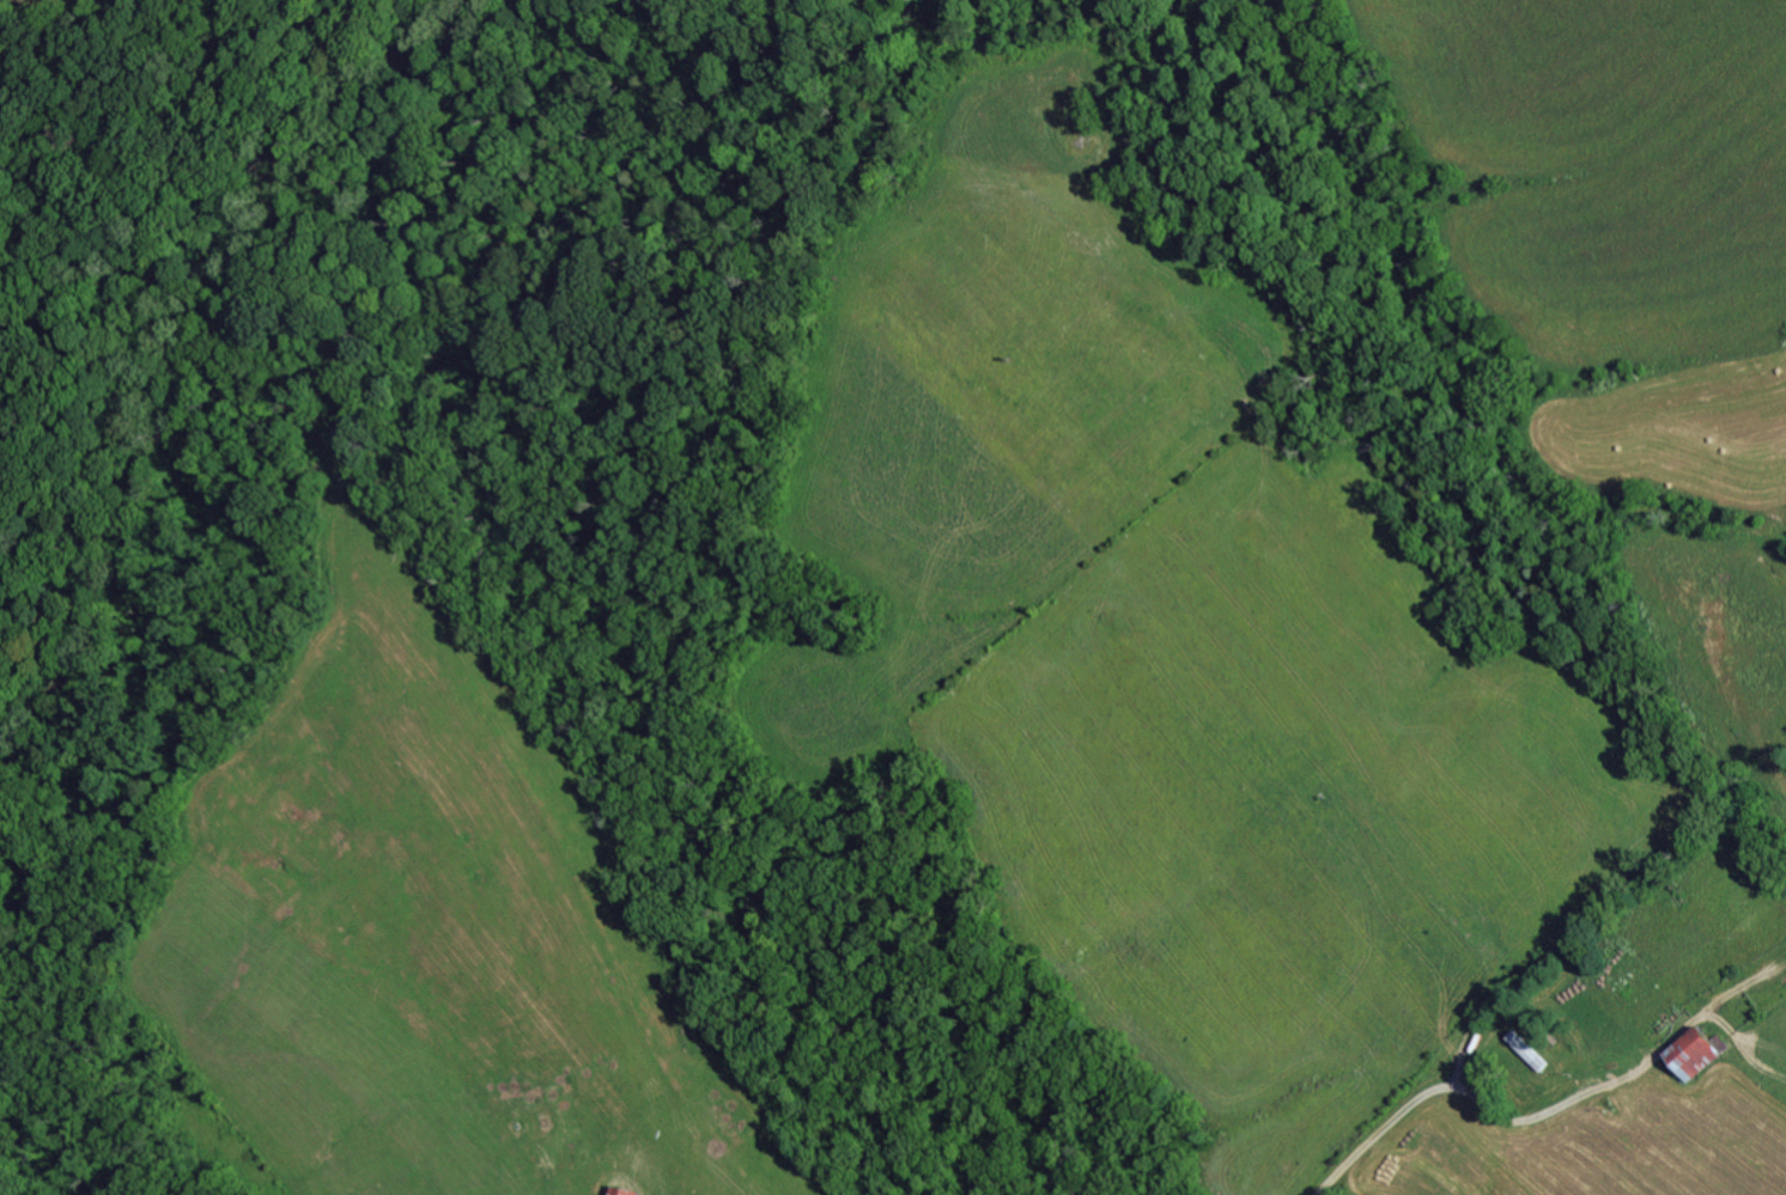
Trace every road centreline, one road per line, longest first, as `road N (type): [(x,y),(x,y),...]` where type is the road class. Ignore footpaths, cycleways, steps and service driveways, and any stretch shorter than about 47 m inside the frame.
road 1 (residential): [(1270,1194),(1392,1092),(1438,1085)]

